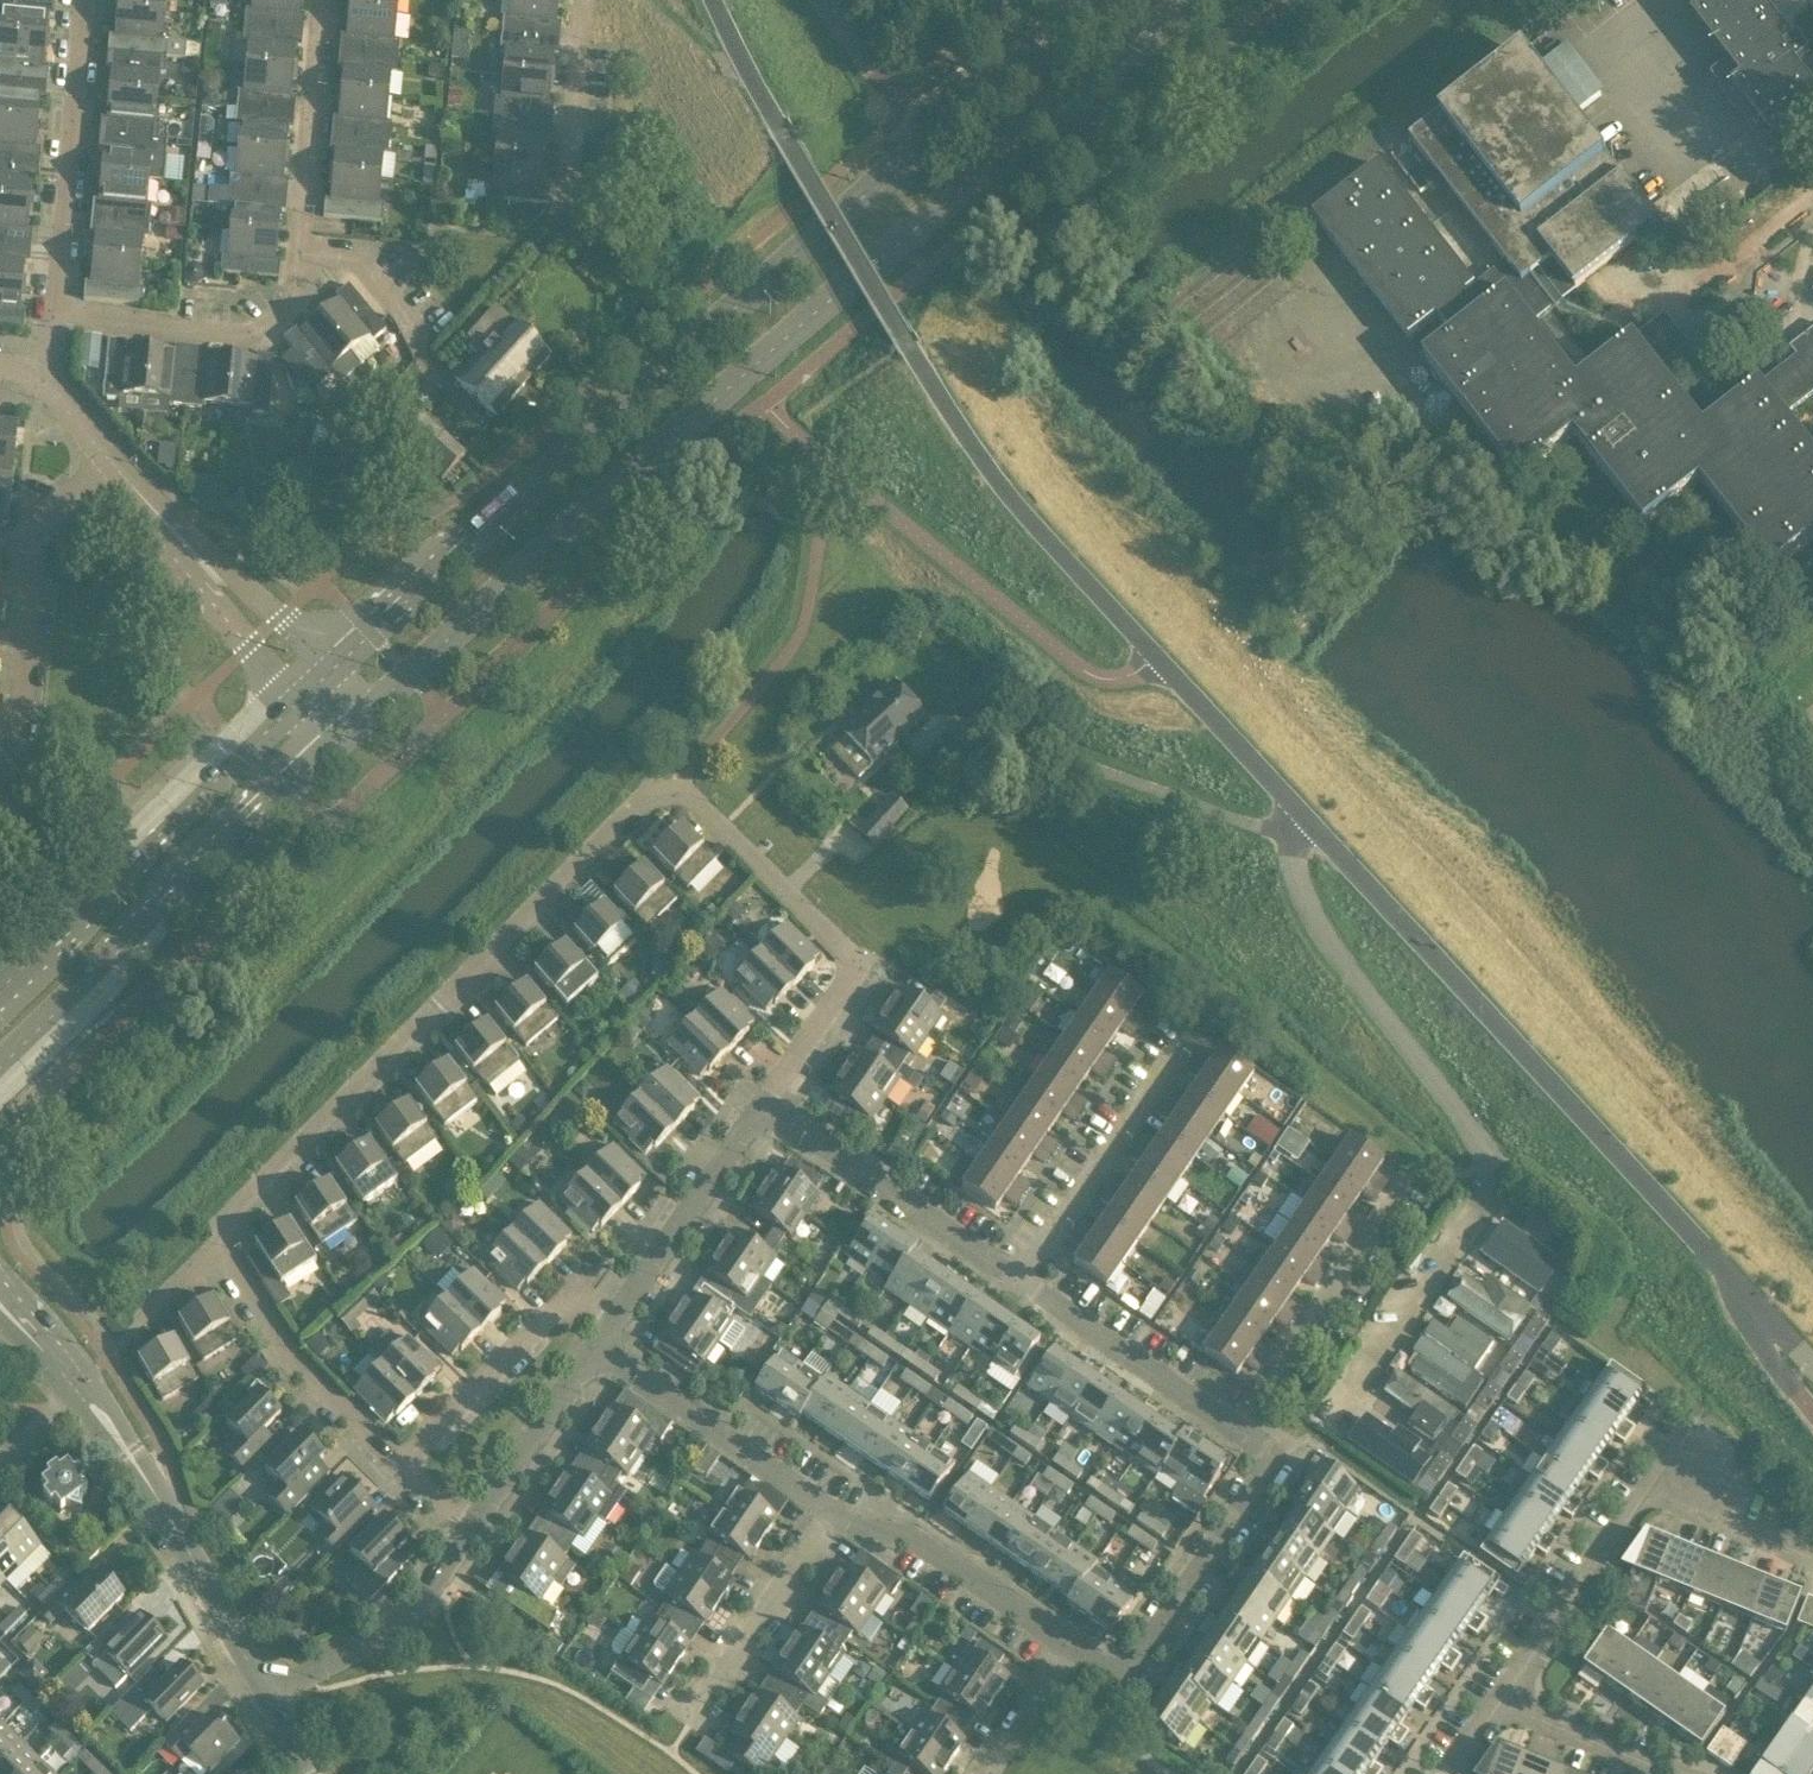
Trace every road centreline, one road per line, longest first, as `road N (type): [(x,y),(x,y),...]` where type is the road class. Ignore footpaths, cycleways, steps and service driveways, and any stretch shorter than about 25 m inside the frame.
road 1 (secondary): [(353,727),(733,384),(1198,0)]
road 2 (unclassified): [(1301,822),(979,458),(753,86),(711,0)]
road 3 (secondary): [(1092,0),(331,669)]
road 4 (residential): [(219,1248),(324,1124),(675,778),(865,966)]
road 5 (unclassified): [(1812,1371),(1301,822)]
road 6 (unclassified): [(1344,1422),(1491,1198),(1478,1136),(1318,936),(1288,834),(1301,822)]
road 7 (secondary): [(0,1068),(353,727)]
road 8 (secondary): [(290,708),(0,990)]
road 9 (residential): [(0,806),(17,791),(40,552),(52,523),(110,461)]
road 10 (residential): [(1077,1647),(1122,1677),(1138,1676),(1180,1622),(1276,1488),(1280,1466),(1236,1436)]
road 11 (residential): [(256,1691),(141,1469),(81,1395)]
road 12 (residential): [(56,316),(82,0)]
road 13 (residential): [(1015,1282),(1191,1022)]
road 14 (residential): [(56,316),(260,338),(287,310),(294,247)]
road 15 (residential): [(405,1471),(575,1297),(607,1343)]
road 16 (residential): [(1236,1436),(1405,1189)]
road 17 (residential): [(1015,1282),(770,1112)]
road 18 (residential): [(843,1517),(669,1396),(607,1343)]
road 19 (residential): [(405,1471),(330,1401),(219,1248)]
road 20 (residential): [(607,1343),(651,1270),(770,1112)]
road 21 (residential): [(256,1691),(341,1655),(402,1617),(474,1537)]
road 22 (residential): [(1077,1647),(905,1534),(843,1517)]
road 23 (residential): [(1236,1436),(1015,1282)]
road 24 (residential): [(691,1722),(843,1517)]
road 25 (residential): [(1499,1705),(1649,1503)]
road 26 (residential): [(294,247),(320,0)]
road 27 (residential): [(607,1343),(474,1537)]
road 28 (residential): [(170,526),(290,708)]
road 29 (residential): [(331,669),(170,526)]
road 30 (residential): [(566,189),(585,0)]
road 31 (residential): [(1664,1773),(1499,1705)]
road 32 (residential): [(770,1112),(864,988),(865,966)]
road 33 (residential): [(1649,1503),(1686,1503),(1812,1560)]
road 34 (residential): [(294,247),(362,261),(425,342)]
road 35 (residential): [(989,1773),(1077,1647)]
road 36 (residential): [(81,1395),(0,1283)]

